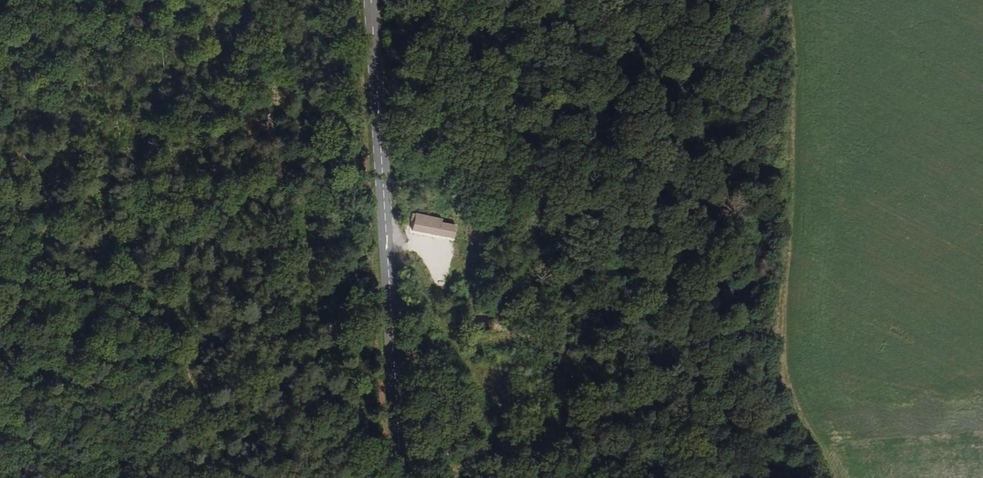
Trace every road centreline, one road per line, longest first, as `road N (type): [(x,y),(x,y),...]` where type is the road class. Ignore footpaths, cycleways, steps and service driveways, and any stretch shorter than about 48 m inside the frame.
road 1 (tertiary): [(372,0),(398,477)]
road 2 (track): [(498,477),(467,458),(398,457),(369,461),(348,477)]

